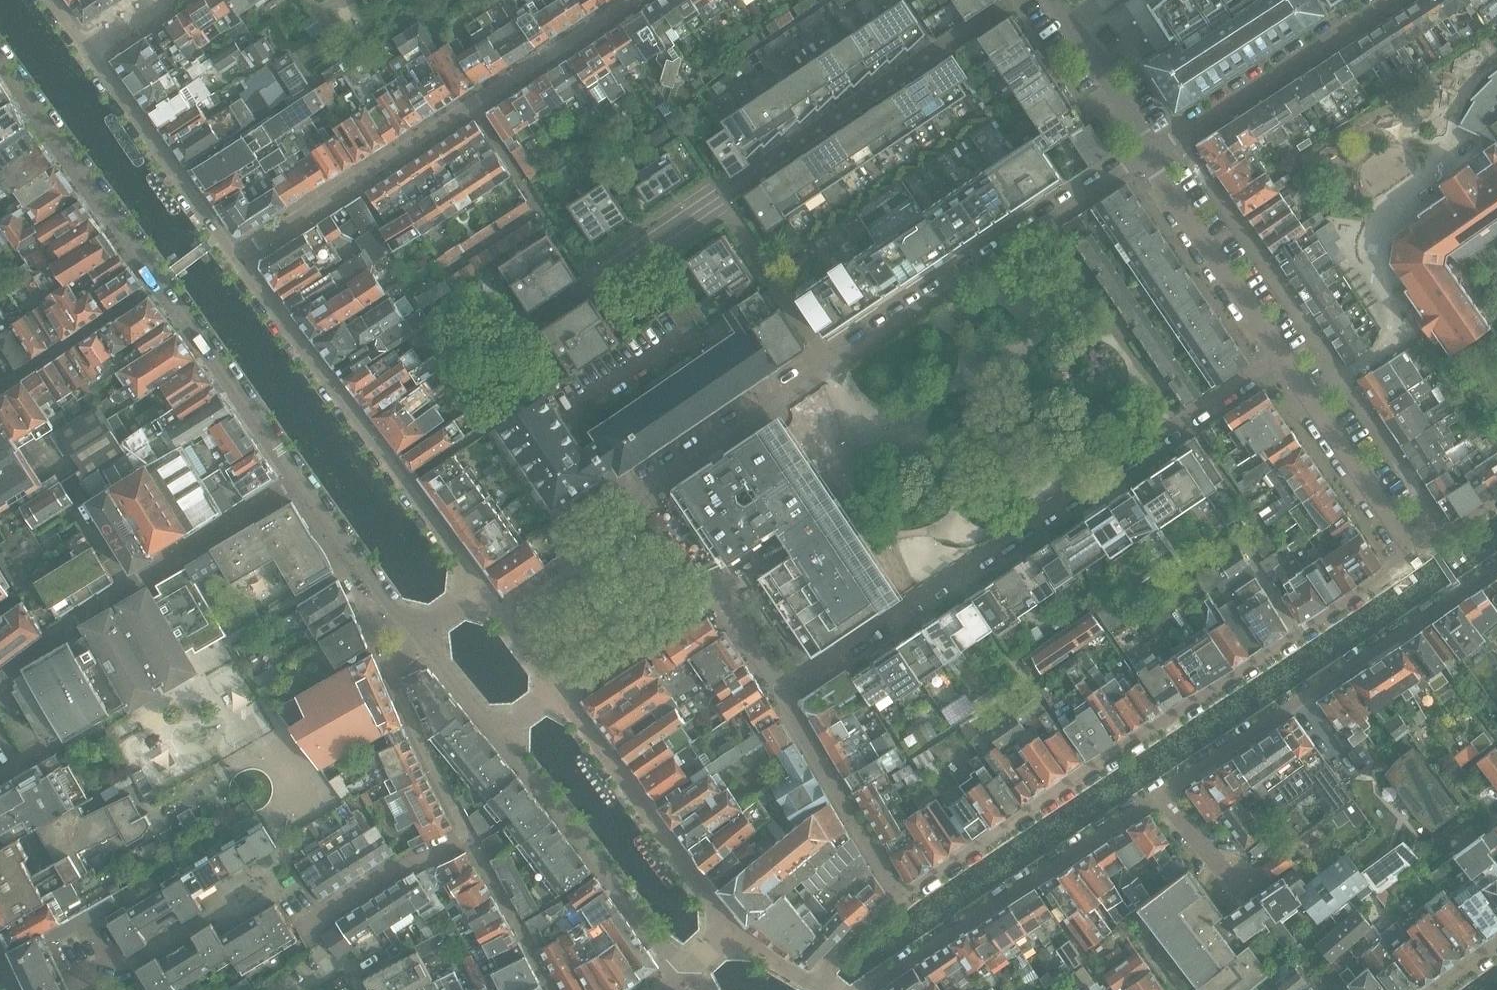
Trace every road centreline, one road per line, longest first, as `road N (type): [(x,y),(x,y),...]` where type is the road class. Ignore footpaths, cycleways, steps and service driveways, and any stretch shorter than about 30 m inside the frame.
road 1 (residential): [(501,623),(615,547),(644,491),(1147,157)]
road 2 (residential): [(1411,561),(906,897)]
road 3 (residential): [(783,689),(1282,357)]
road 4 (residential): [(629,0),(236,255)]
road 5 (residential): [(305,929),(395,871),(470,839),(393,676),(420,632)]
road 6 (residential): [(476,590),(236,255)]
road 7 (residential): [(860,989),(1163,793)]
road 8 (residential): [(501,735),(685,973),(726,935)]
road 9 (residential): [(0,679),(297,483)]
road 10 (residential): [(558,699),(716,591),(783,689)]
road 11 (residential): [(726,935),(558,699)]
road 12 (residential): [(1147,157),(1387,0)]
road 13 (residential): [(0,62),(156,284)]
road 14 (residential): [(236,255),(88,49)]
road 15 (residential): [(156,284),(297,483)]
road 16 (residential): [(1411,561),(1403,535),(1282,357)]
road 17 (residential): [(783,689),(838,796),(906,897)]
road 18 (residential): [(1282,357),(1147,157)]
road 19 (residential): [(1297,699),(1496,566)]
road 20 (residential): [(297,483),(420,632)]
road 21 (residential): [(156,284),(0,387)]
road 22 (residential): [(1147,157),(1047,0)]
road 23 (residential): [(1163,793),(1297,699)]
road 24 (residential): [(420,632),(501,735)]
road 25 (residential): [(906,897),(815,979)]
road 26 (residential): [(1236,889),(1163,793)]

